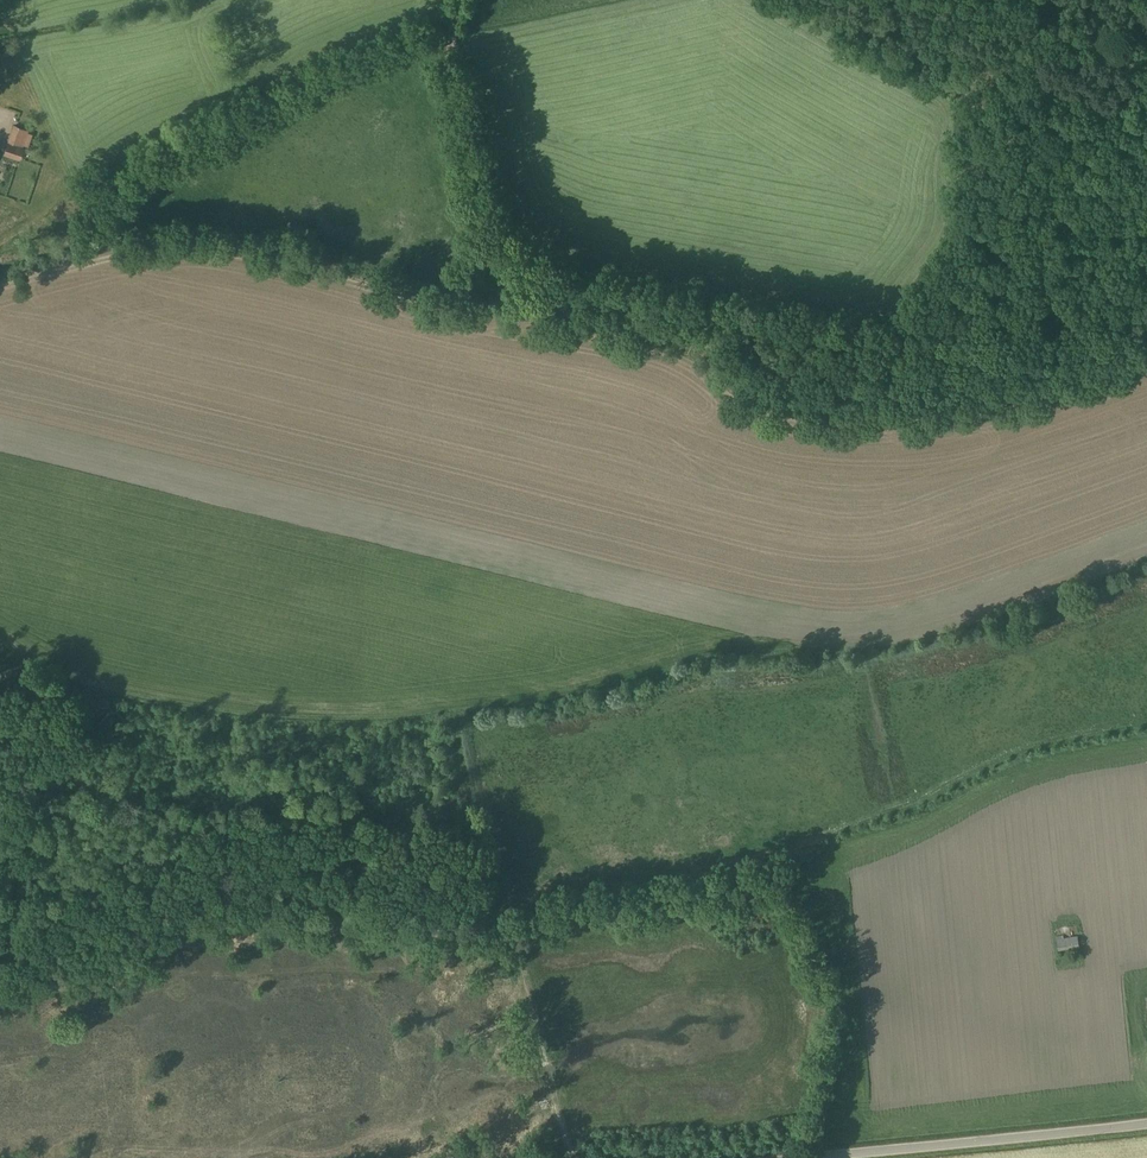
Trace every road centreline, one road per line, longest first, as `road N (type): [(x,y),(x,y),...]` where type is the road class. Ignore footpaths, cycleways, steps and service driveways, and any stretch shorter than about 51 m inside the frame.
road 1 (track): [(436,410),(484,194),(451,42),(459,0)]
road 2 (unclassified): [(808,1157),(1146,1126)]

